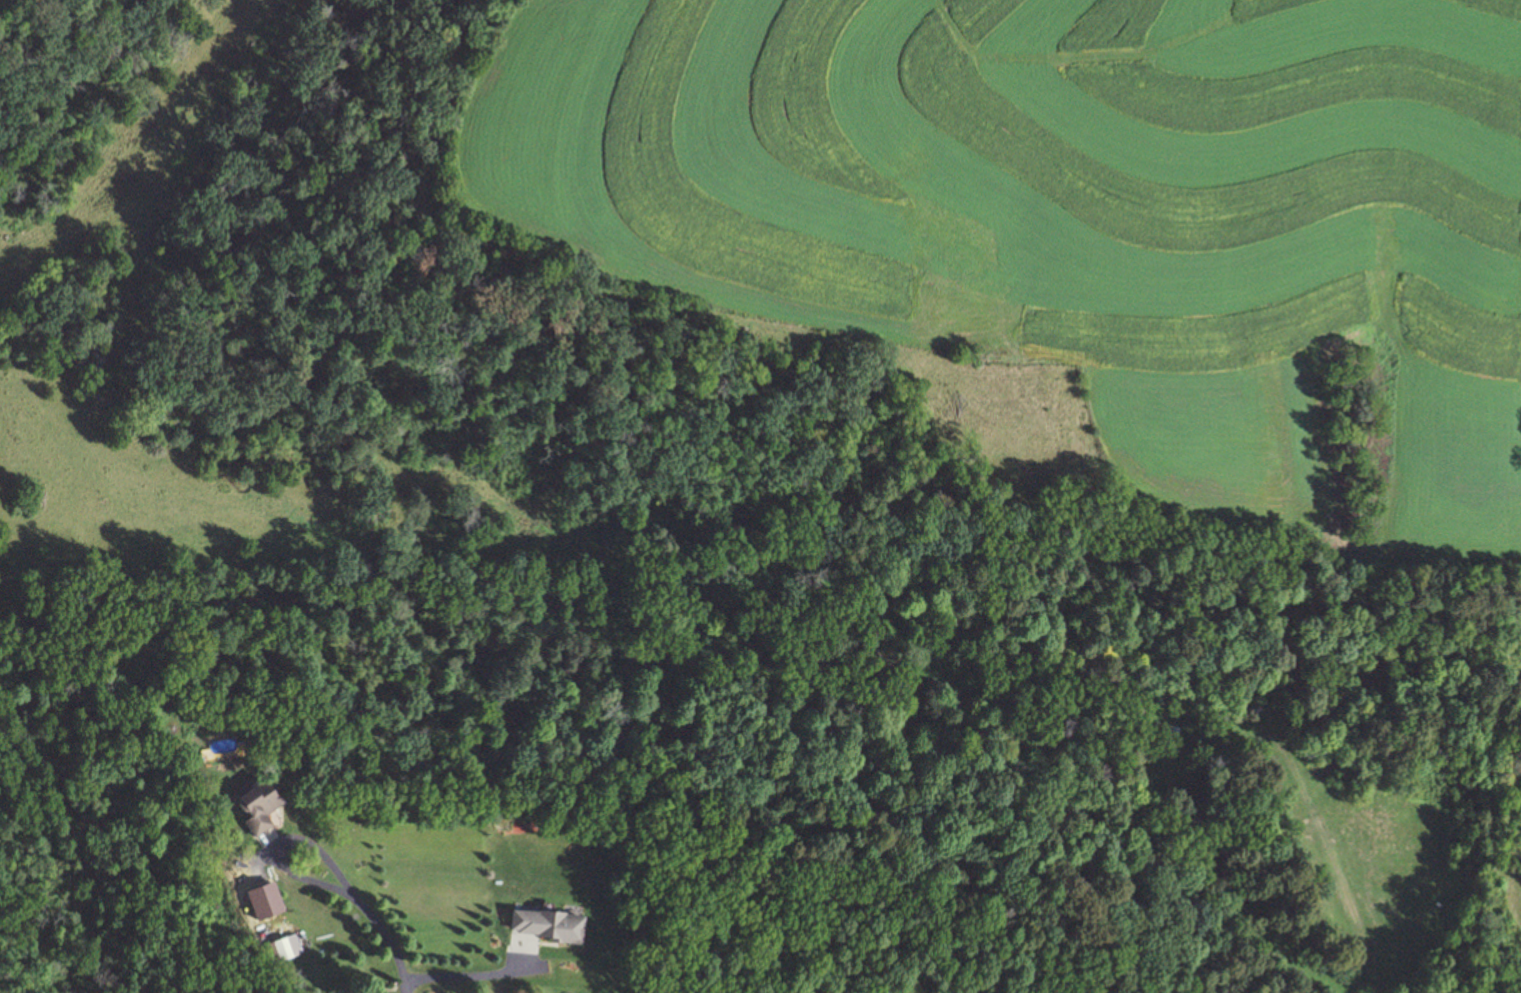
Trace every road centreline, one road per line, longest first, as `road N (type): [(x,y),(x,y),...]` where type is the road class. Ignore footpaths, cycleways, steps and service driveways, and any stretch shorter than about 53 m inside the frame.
road 1 (track): [(1219,719),(1272,740),(1296,773),(1391,992)]

